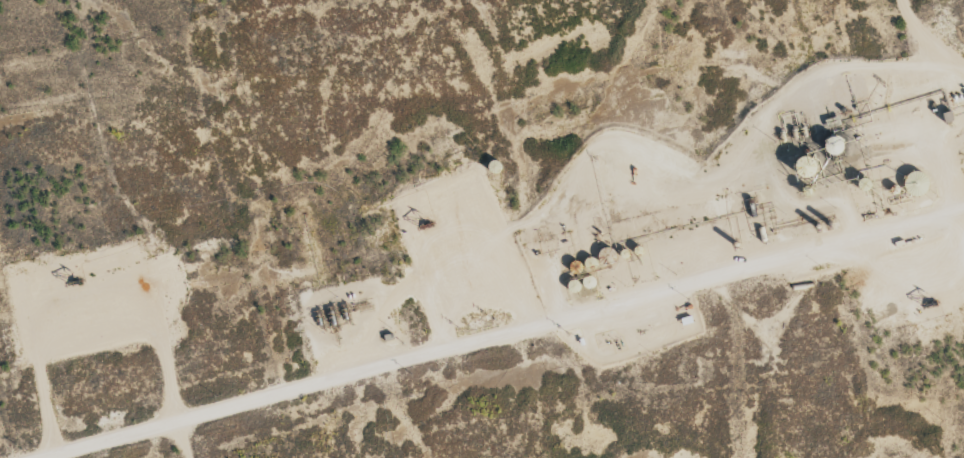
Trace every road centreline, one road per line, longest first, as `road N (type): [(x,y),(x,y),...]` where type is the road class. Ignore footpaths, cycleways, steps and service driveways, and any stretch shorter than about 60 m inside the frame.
road 1 (track): [(963,203),(49,457)]
road 2 (track): [(181,422),(72,0)]

